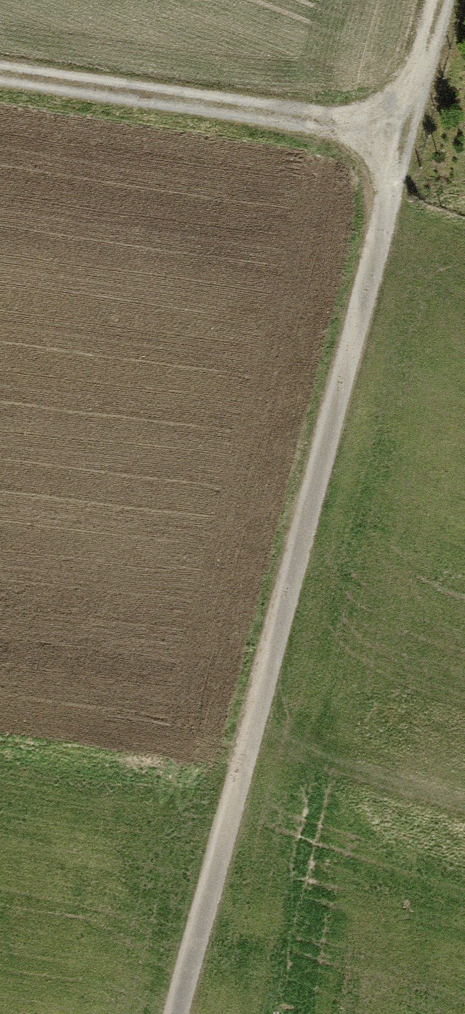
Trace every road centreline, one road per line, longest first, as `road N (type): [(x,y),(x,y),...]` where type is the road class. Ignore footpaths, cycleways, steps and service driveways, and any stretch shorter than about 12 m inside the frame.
road 1 (track): [(405,133),(176,1013)]
road 2 (track): [(405,133),(0,73)]
road 3 (track): [(252,726),(464,800)]
road 4 (track): [(440,0),(405,133)]

